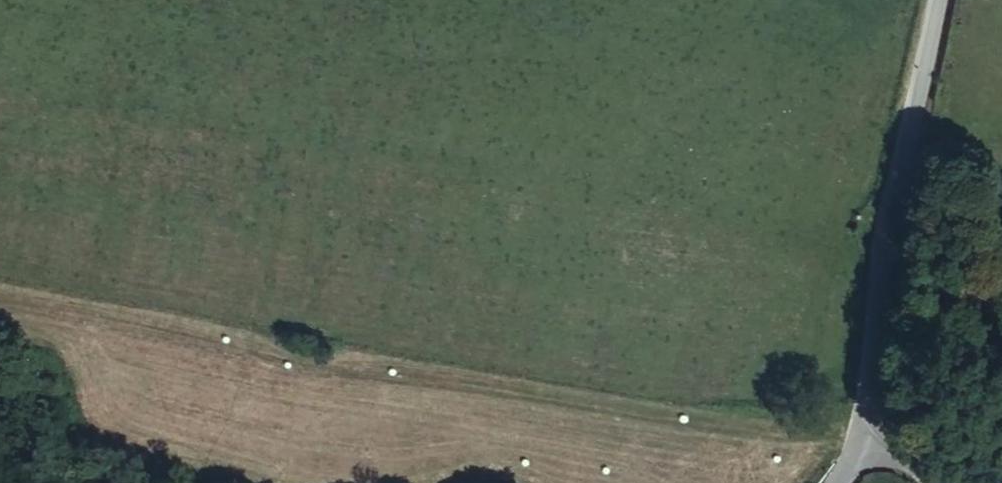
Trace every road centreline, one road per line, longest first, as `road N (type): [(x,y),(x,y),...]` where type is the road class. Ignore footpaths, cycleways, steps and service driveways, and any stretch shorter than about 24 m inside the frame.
road 1 (unclassified): [(856,429),(880,242),(934,0)]

